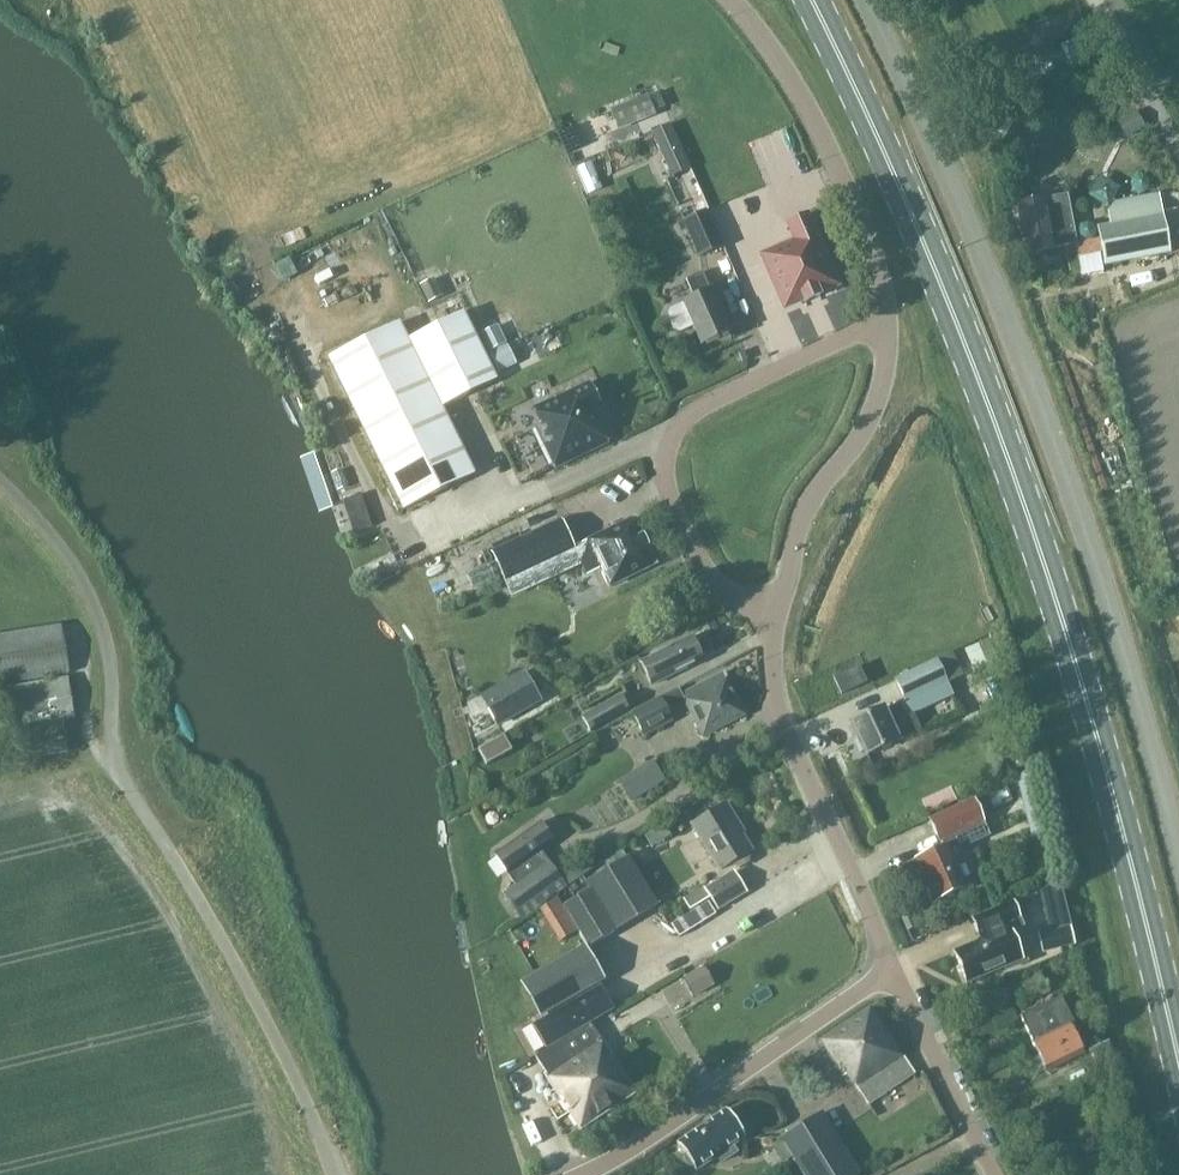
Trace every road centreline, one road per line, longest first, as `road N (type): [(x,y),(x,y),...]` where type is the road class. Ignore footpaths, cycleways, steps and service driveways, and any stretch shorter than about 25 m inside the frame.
road 1 (primary): [(1178,1067),(1083,688),(1016,480),(946,292),(812,0)]
road 2 (unclassified): [(1178,851),(1058,441),(967,218),(865,0)]
road 3 (residential): [(332,1174),(302,1094),(215,919),(124,780),(111,730),(105,633),(91,593),(54,536),(0,479)]
road 4 (residential): [(886,321),(708,403),(671,442),(667,480),(690,541),(722,581),(777,612)]
road 5 (unclassified): [(892,970),(777,707),(769,663),(777,612)]
road 6 (unclassified): [(578,1174),(649,1138),(892,970)]
road 7 (unclassified): [(886,321),(881,274),(848,185),(797,86),(733,0)]
road 8 (unclassified): [(777,612),(803,515),(877,399),(886,321)]
road 9 (residential): [(995,1174),(892,970)]
road 10 (unclassified): [(1178,154),(1092,0)]

